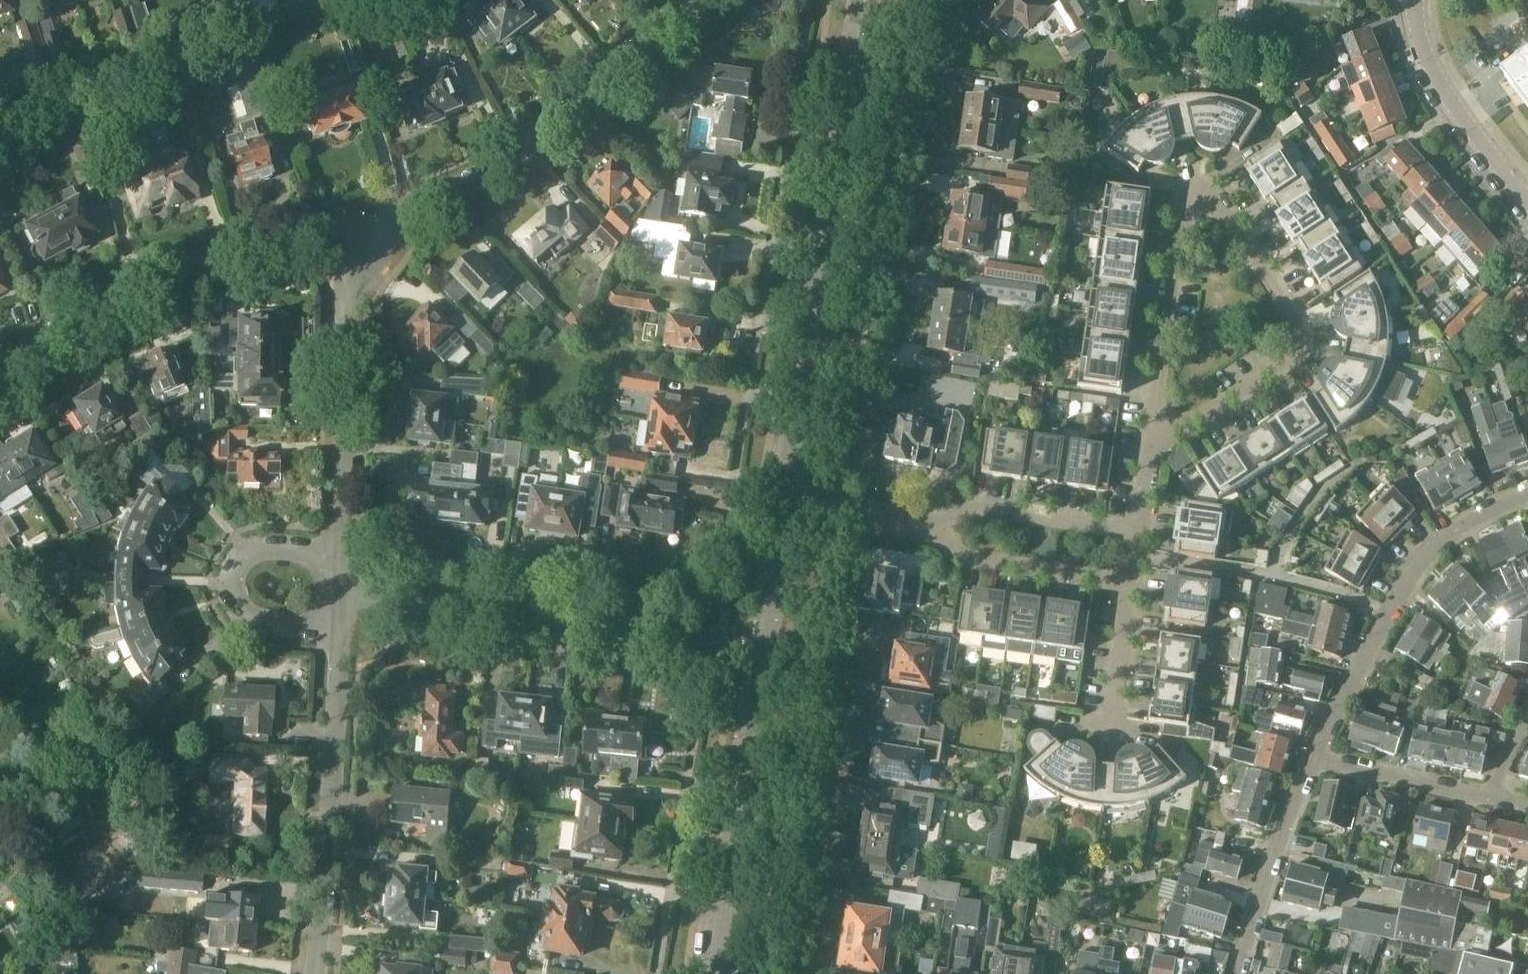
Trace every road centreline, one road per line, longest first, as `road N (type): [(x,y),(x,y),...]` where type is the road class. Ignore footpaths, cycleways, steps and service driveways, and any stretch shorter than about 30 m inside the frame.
road 1 (residential): [(1156,428),(1182,215),(1196,196),(1218,198),(1304,333),(1304,345),(1192,423)]
road 2 (residential): [(764,973),(837,514)]
road 3 (residential): [(772,644),(340,589)]
road 4 (residential): [(356,225),(435,198),(520,149),(696,0)]
road 5 (residential): [(0,370),(164,278),(356,225)]
road 6 (secondary): [(815,361),(867,0)]
road 7 (residential): [(1312,763),(1373,639),(1435,550),(1527,492)]
road 8 (residential): [(313,973),(333,799),(338,634)]
road 9 (secondary): [(712,973),(772,644)]
road 10 (residential): [(342,551),(345,300),(356,225)]
road 11 (residential): [(338,634),(247,624),(229,604),(247,552),(270,543),(342,551)]
road 12 (residential): [(1527,199),(1437,77),(1416,23),(1415,0)]
road 13 (residential): [(1237,973),(1312,763)]
road 14 (residential): [(1133,588),(966,561),(940,530)]
road 15 (residential): [(940,530),(971,507),(1140,530)]
road 16 (residential): [(837,514),(857,368),(815,361)]
road 17 (residential): [(1484,799),(1312,763)]
road 18 (secondary): [(795,507),(815,361)]
road 19 (residential): [(1115,733),(1133,588)]
road 20 (secondary): [(772,644),(795,507)]

